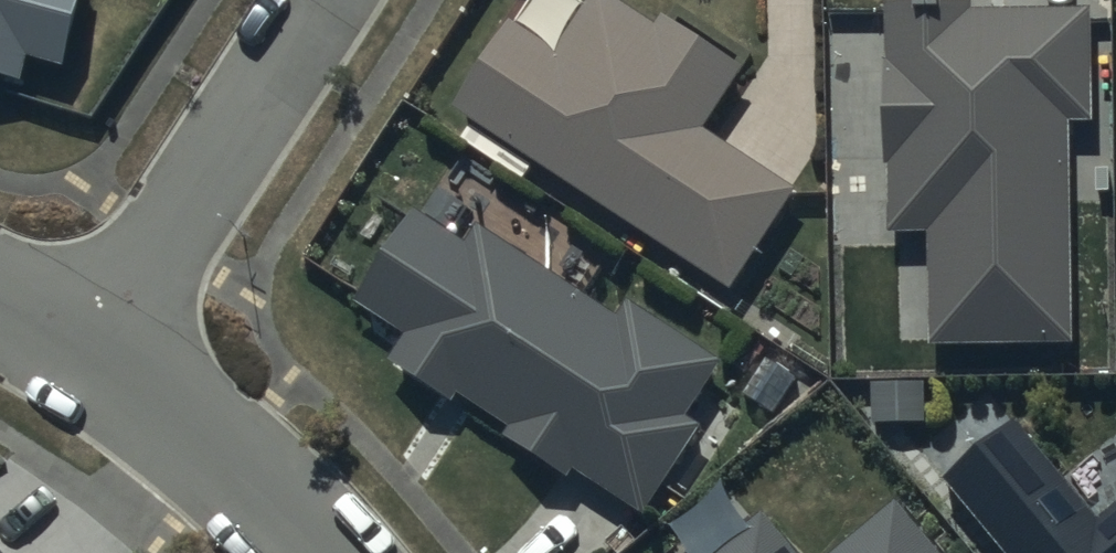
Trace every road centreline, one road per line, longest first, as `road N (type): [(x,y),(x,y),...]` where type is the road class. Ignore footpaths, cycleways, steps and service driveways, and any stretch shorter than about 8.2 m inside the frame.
road 1 (residential): [(317,0),(90,347)]
road 2 (residential): [(90,347),(214,451),(315,552)]

